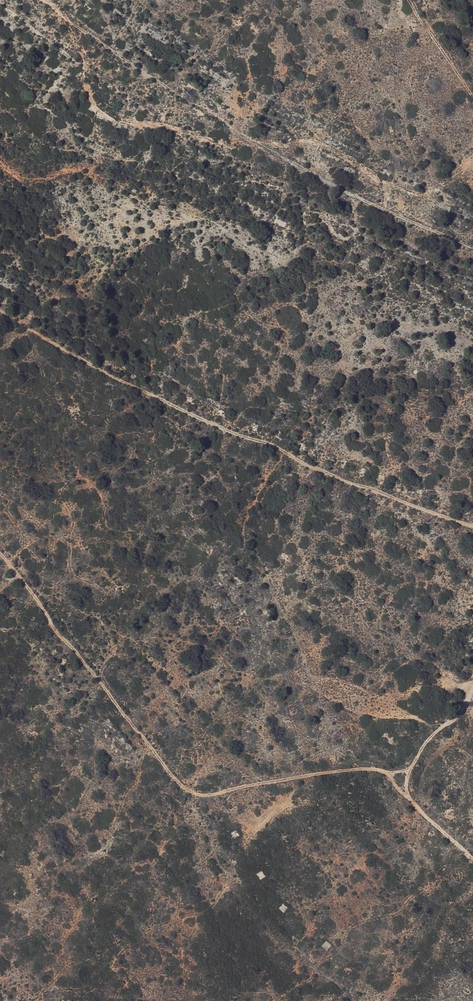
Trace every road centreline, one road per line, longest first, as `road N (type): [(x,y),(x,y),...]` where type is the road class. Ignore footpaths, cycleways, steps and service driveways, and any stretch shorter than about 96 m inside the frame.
road 1 (track): [(0,551),(61,638),(192,791),(339,770),(396,773),(472,693)]
road 2 (track): [(472,524),(252,441),(147,392),(0,308)]
road 3 (track): [(472,248),(319,176),(178,97),(50,0)]

